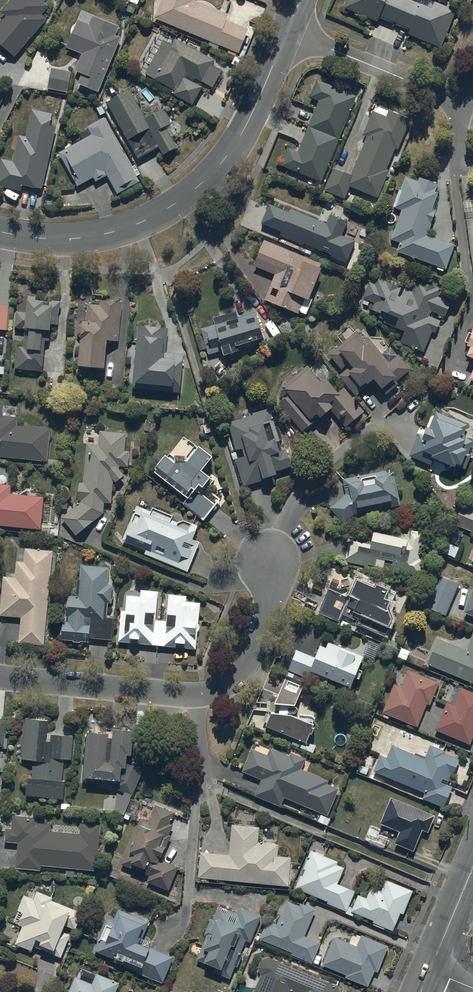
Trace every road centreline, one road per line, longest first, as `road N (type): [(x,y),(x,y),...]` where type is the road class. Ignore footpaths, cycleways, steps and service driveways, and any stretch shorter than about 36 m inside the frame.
road 1 (tertiary): [(0,234),(96,237),(172,208),(235,148),(290,32)]
road 2 (residential): [(0,676),(197,695),(223,685),(246,660),(270,605),(261,557)]
road 3 (residential): [(290,32),(455,101)]

